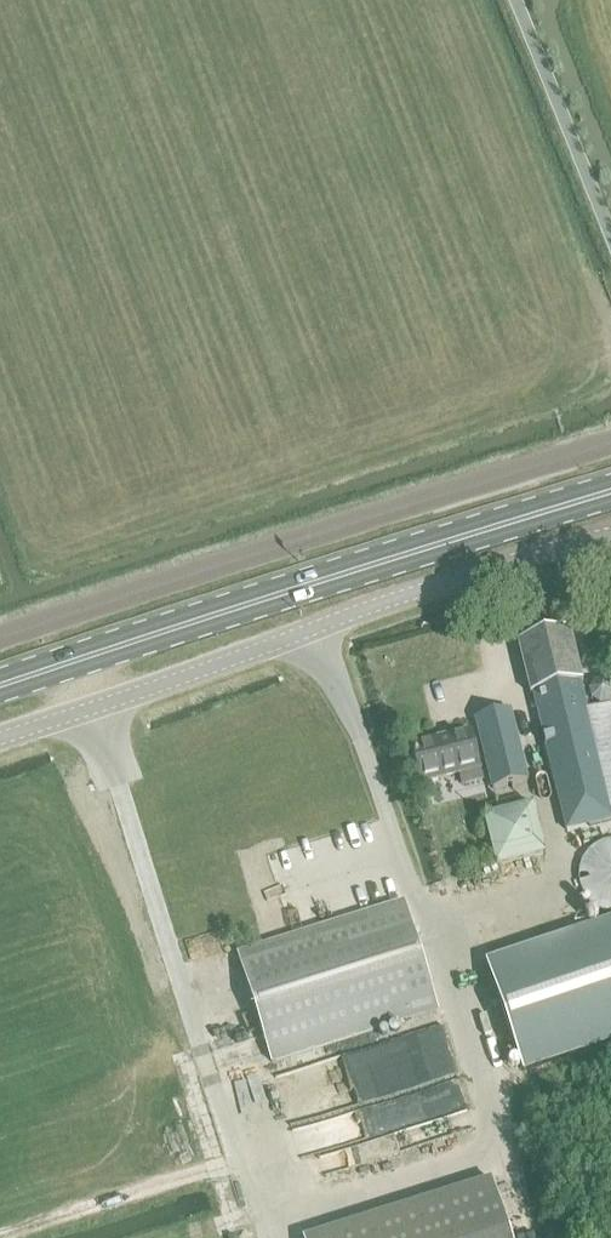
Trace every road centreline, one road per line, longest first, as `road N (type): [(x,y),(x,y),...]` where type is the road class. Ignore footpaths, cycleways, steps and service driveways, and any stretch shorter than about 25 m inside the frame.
road 1 (unclassified): [(0,740),(492,567),(610,536)]
road 2 (primary): [(0,690),(610,495)]
road 3 (unclassified): [(610,442),(0,636)]
road 4 (track): [(4,1237),(468,1089)]
road 5 (unclassified): [(610,233),(517,0)]

